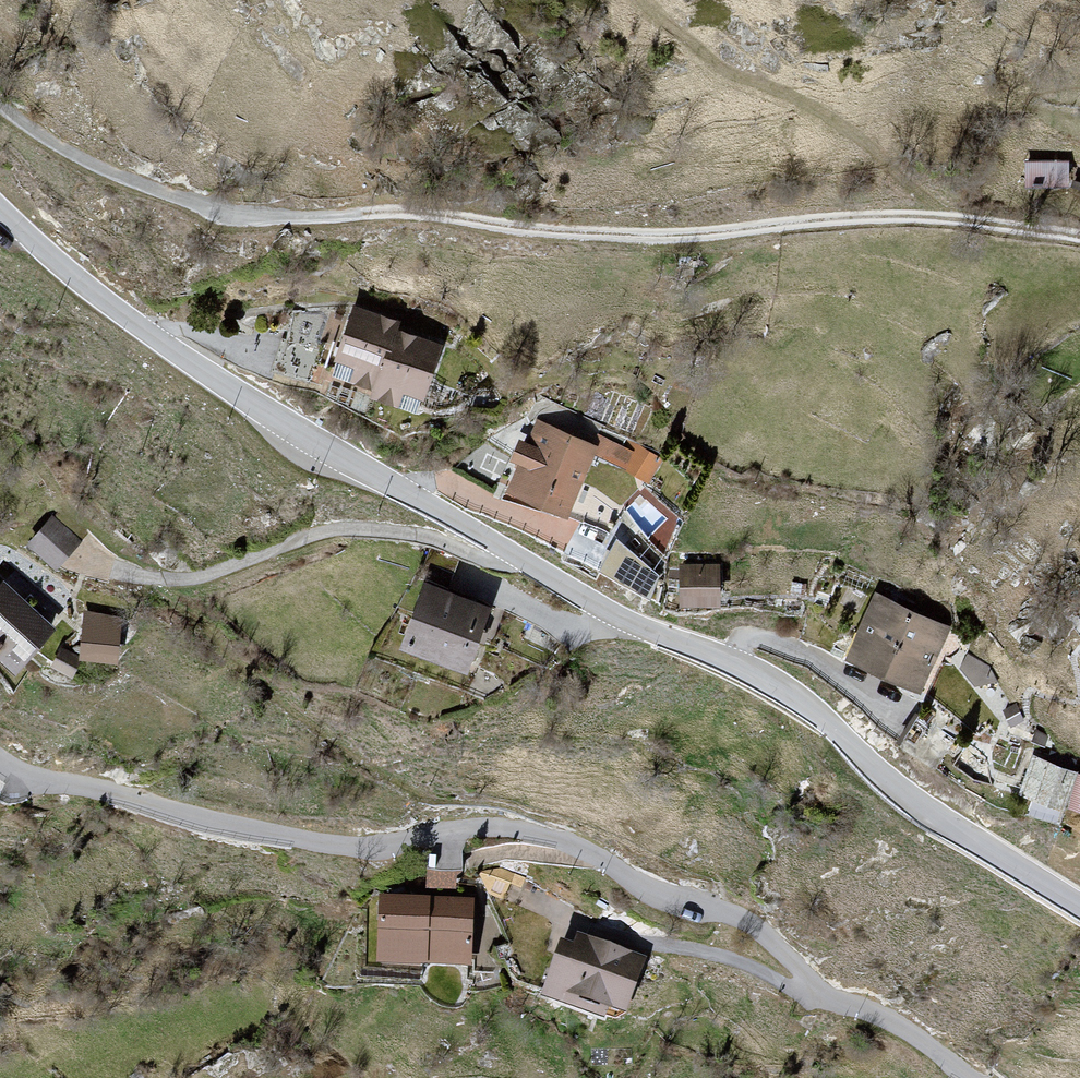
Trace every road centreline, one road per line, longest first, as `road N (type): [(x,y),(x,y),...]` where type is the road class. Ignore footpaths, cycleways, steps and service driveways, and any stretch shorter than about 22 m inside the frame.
road 1 (tertiary): [(1079,907),(924,809),(784,689),(617,617),(306,438),(157,340),(0,208)]
road 2 (residential): [(973,1077),(816,986),(746,923),(644,885),(567,842),(489,828),(364,848),(324,844),(64,784),(0,758)]
road 3 (track): [(362,213),(454,217),(523,234),(674,240),(896,221),(1079,244)]
road 4 (unclassified): [(0,104),(88,163),(166,194),(285,217),(362,213)]
road 5 (track): [(951,226),(853,132),(734,75),(643,0)]

